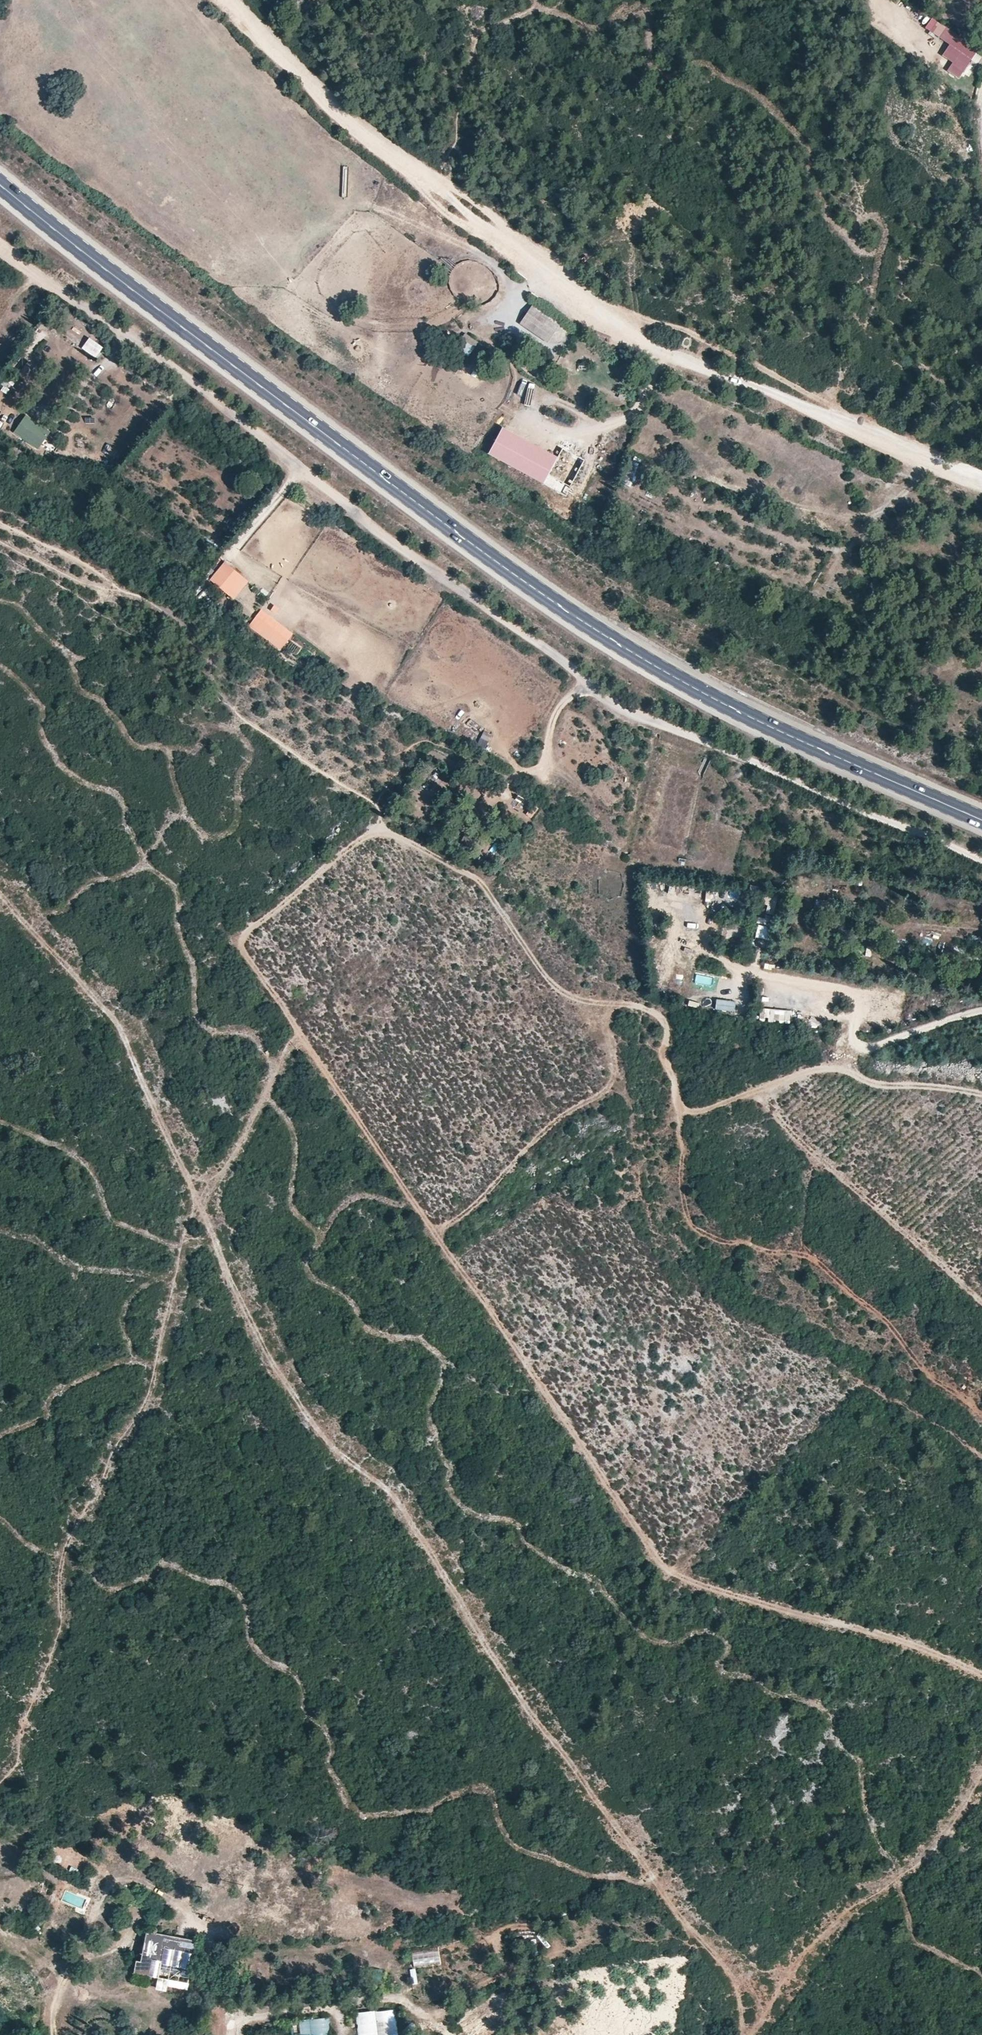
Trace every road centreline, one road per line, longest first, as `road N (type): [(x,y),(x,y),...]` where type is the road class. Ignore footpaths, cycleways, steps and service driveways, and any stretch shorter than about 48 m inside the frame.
road 1 (track): [(0,527),(177,621),(235,712),(382,812),(381,827),(237,945),(659,1565)]
road 2 (track): [(767,2006),(695,1933),(597,1803),(510,1683),(399,1504),(330,1449),(263,1347),(115,1019),(0,890)]
road 3 (primary): [(981,821),(739,713),(628,651),(435,519),(0,185)]
road 4 (track): [(0,245),(326,492),(360,528),(571,667),(607,706),(981,868)]
road 5 (track): [(233,0),(417,177),(616,329),(841,418),(981,486)]
road 6 (track): [(981,1417),(914,1371),(881,1320),(807,1254),(736,1249),(687,1211),(675,1105),(692,1113),(981,1011)]
road 7 (track): [(981,1676),(915,1647),(682,1581),(659,1565)]
road 8 (track): [(746,2034),(798,1956),(892,1876)]
road 9 (track): [(892,1876),(941,1840),(981,1776)]

